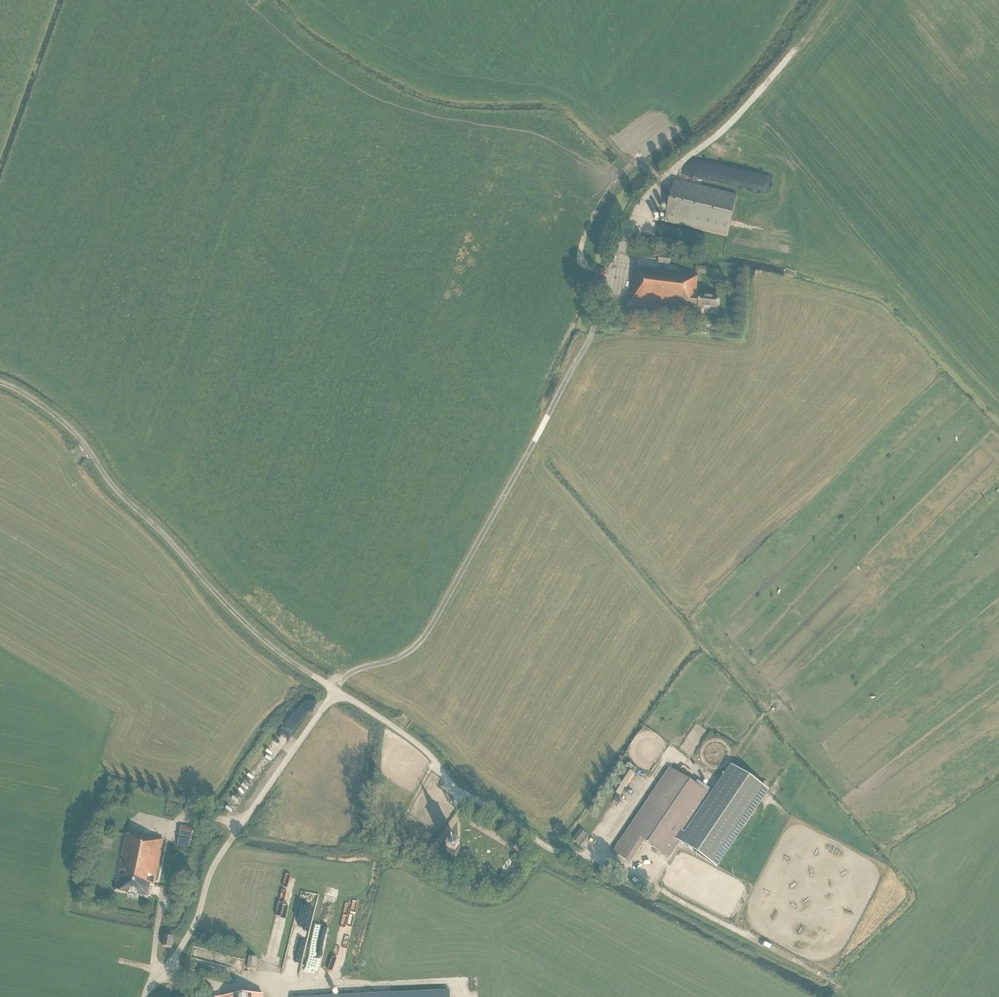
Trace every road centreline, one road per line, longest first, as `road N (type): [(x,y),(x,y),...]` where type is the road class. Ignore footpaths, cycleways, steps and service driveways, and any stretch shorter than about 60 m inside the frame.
road 1 (unclassified): [(145,996),(193,927),(223,851),(337,692),(414,742),(457,789),(551,849),(579,855)]
road 2 (track): [(0,382),(71,428),(123,498),(254,631),(337,692)]

